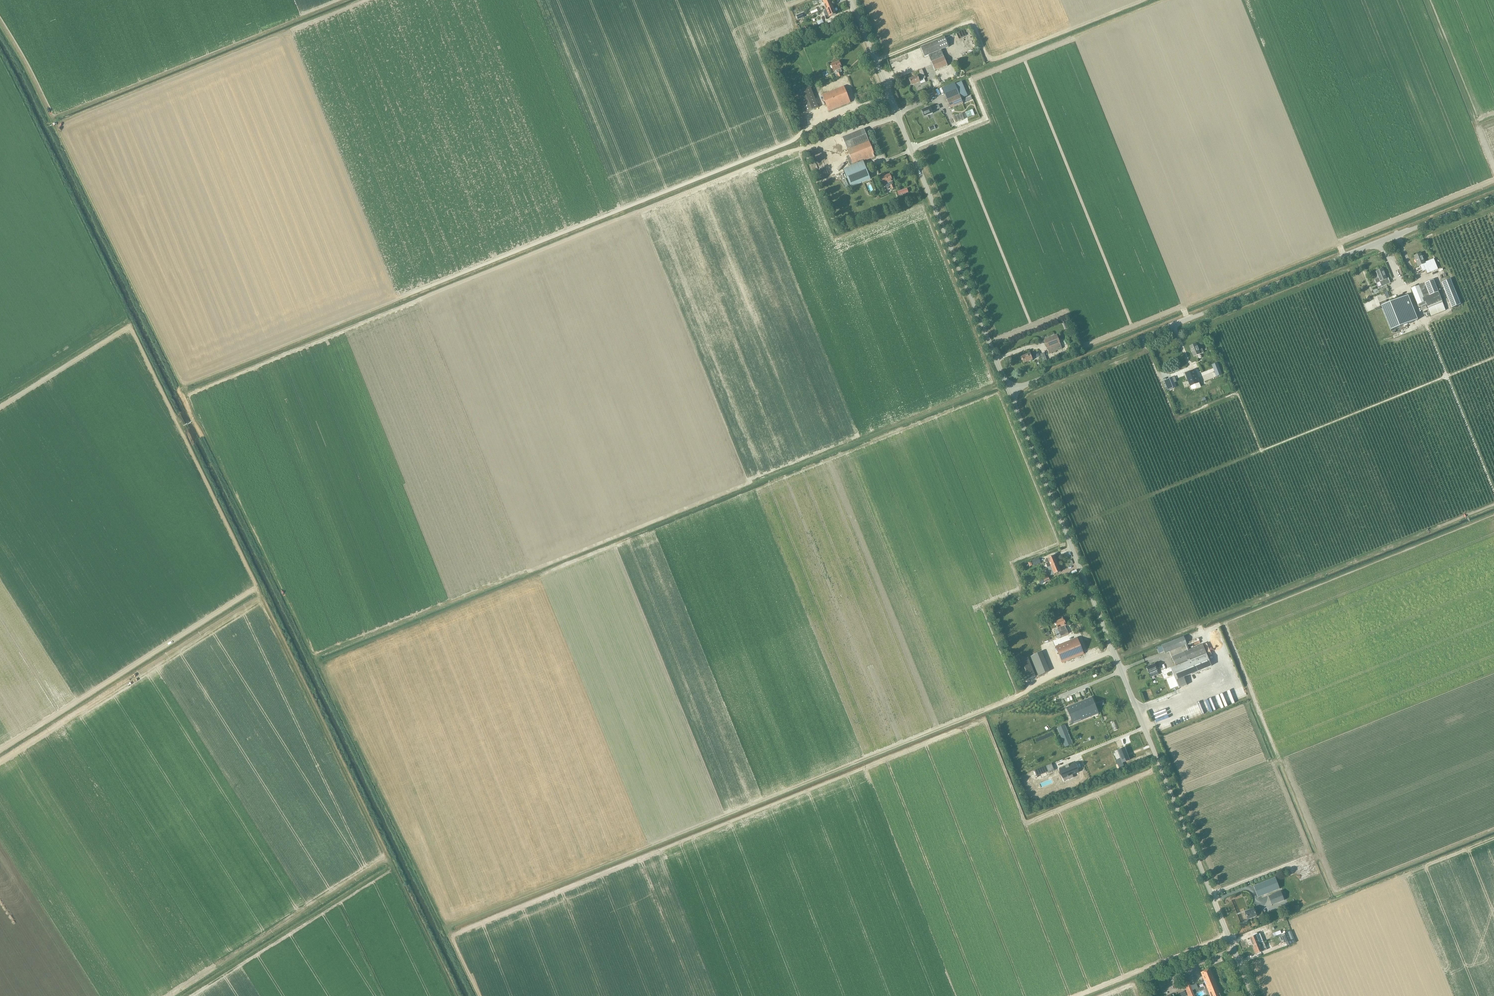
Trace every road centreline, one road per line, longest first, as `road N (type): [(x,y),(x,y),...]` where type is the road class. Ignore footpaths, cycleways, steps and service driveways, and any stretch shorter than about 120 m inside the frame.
road 1 (unclassified): [(1252,995),(1009,392)]
road 2 (unclassified): [(1009,392),(1493,196)]
road 3 (unclassified): [(1009,392),(851,0)]

